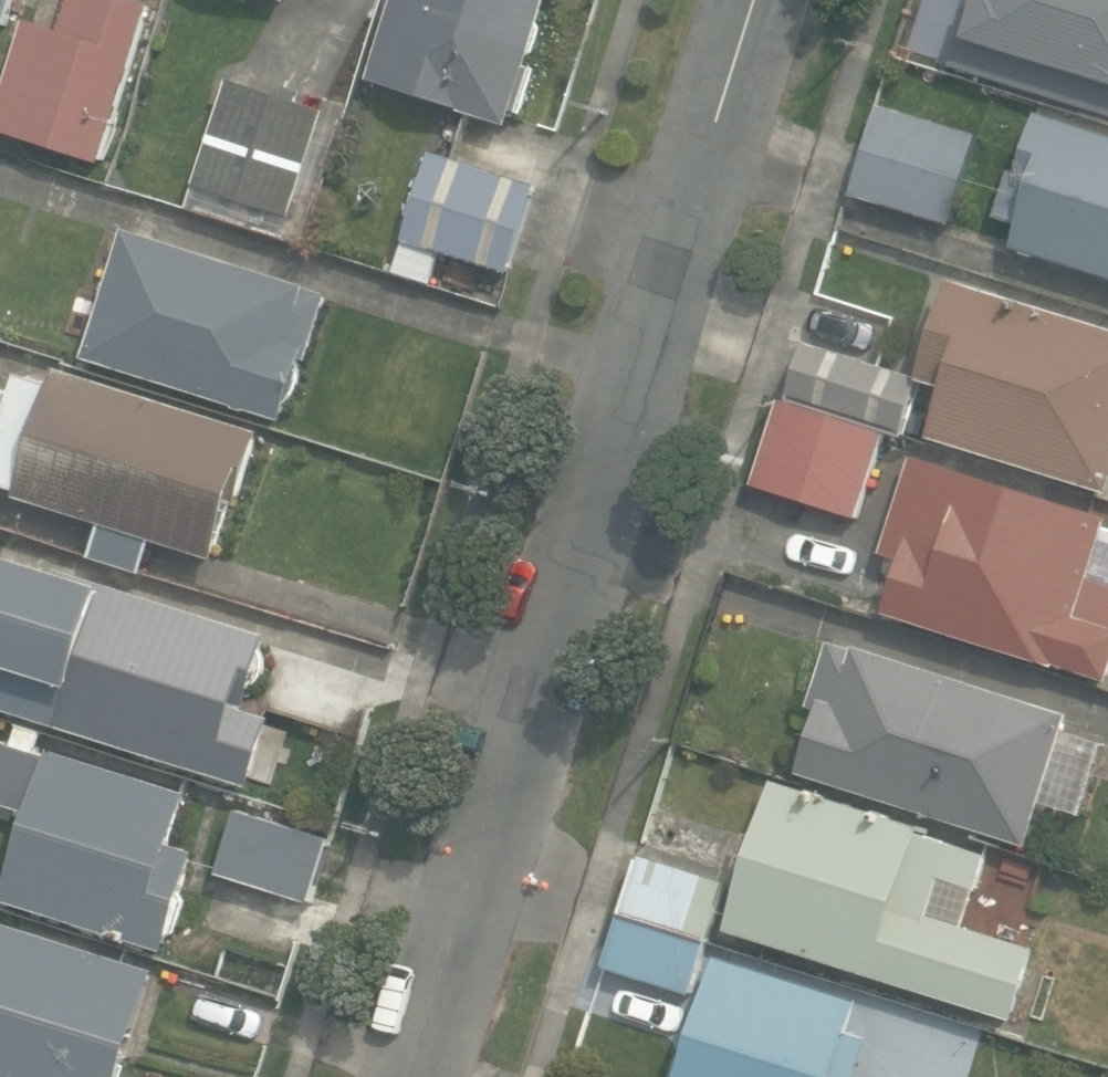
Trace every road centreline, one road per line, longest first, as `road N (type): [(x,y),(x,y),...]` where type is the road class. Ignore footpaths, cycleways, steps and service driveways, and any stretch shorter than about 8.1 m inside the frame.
road 1 (residential): [(410,1076),(754,0)]

